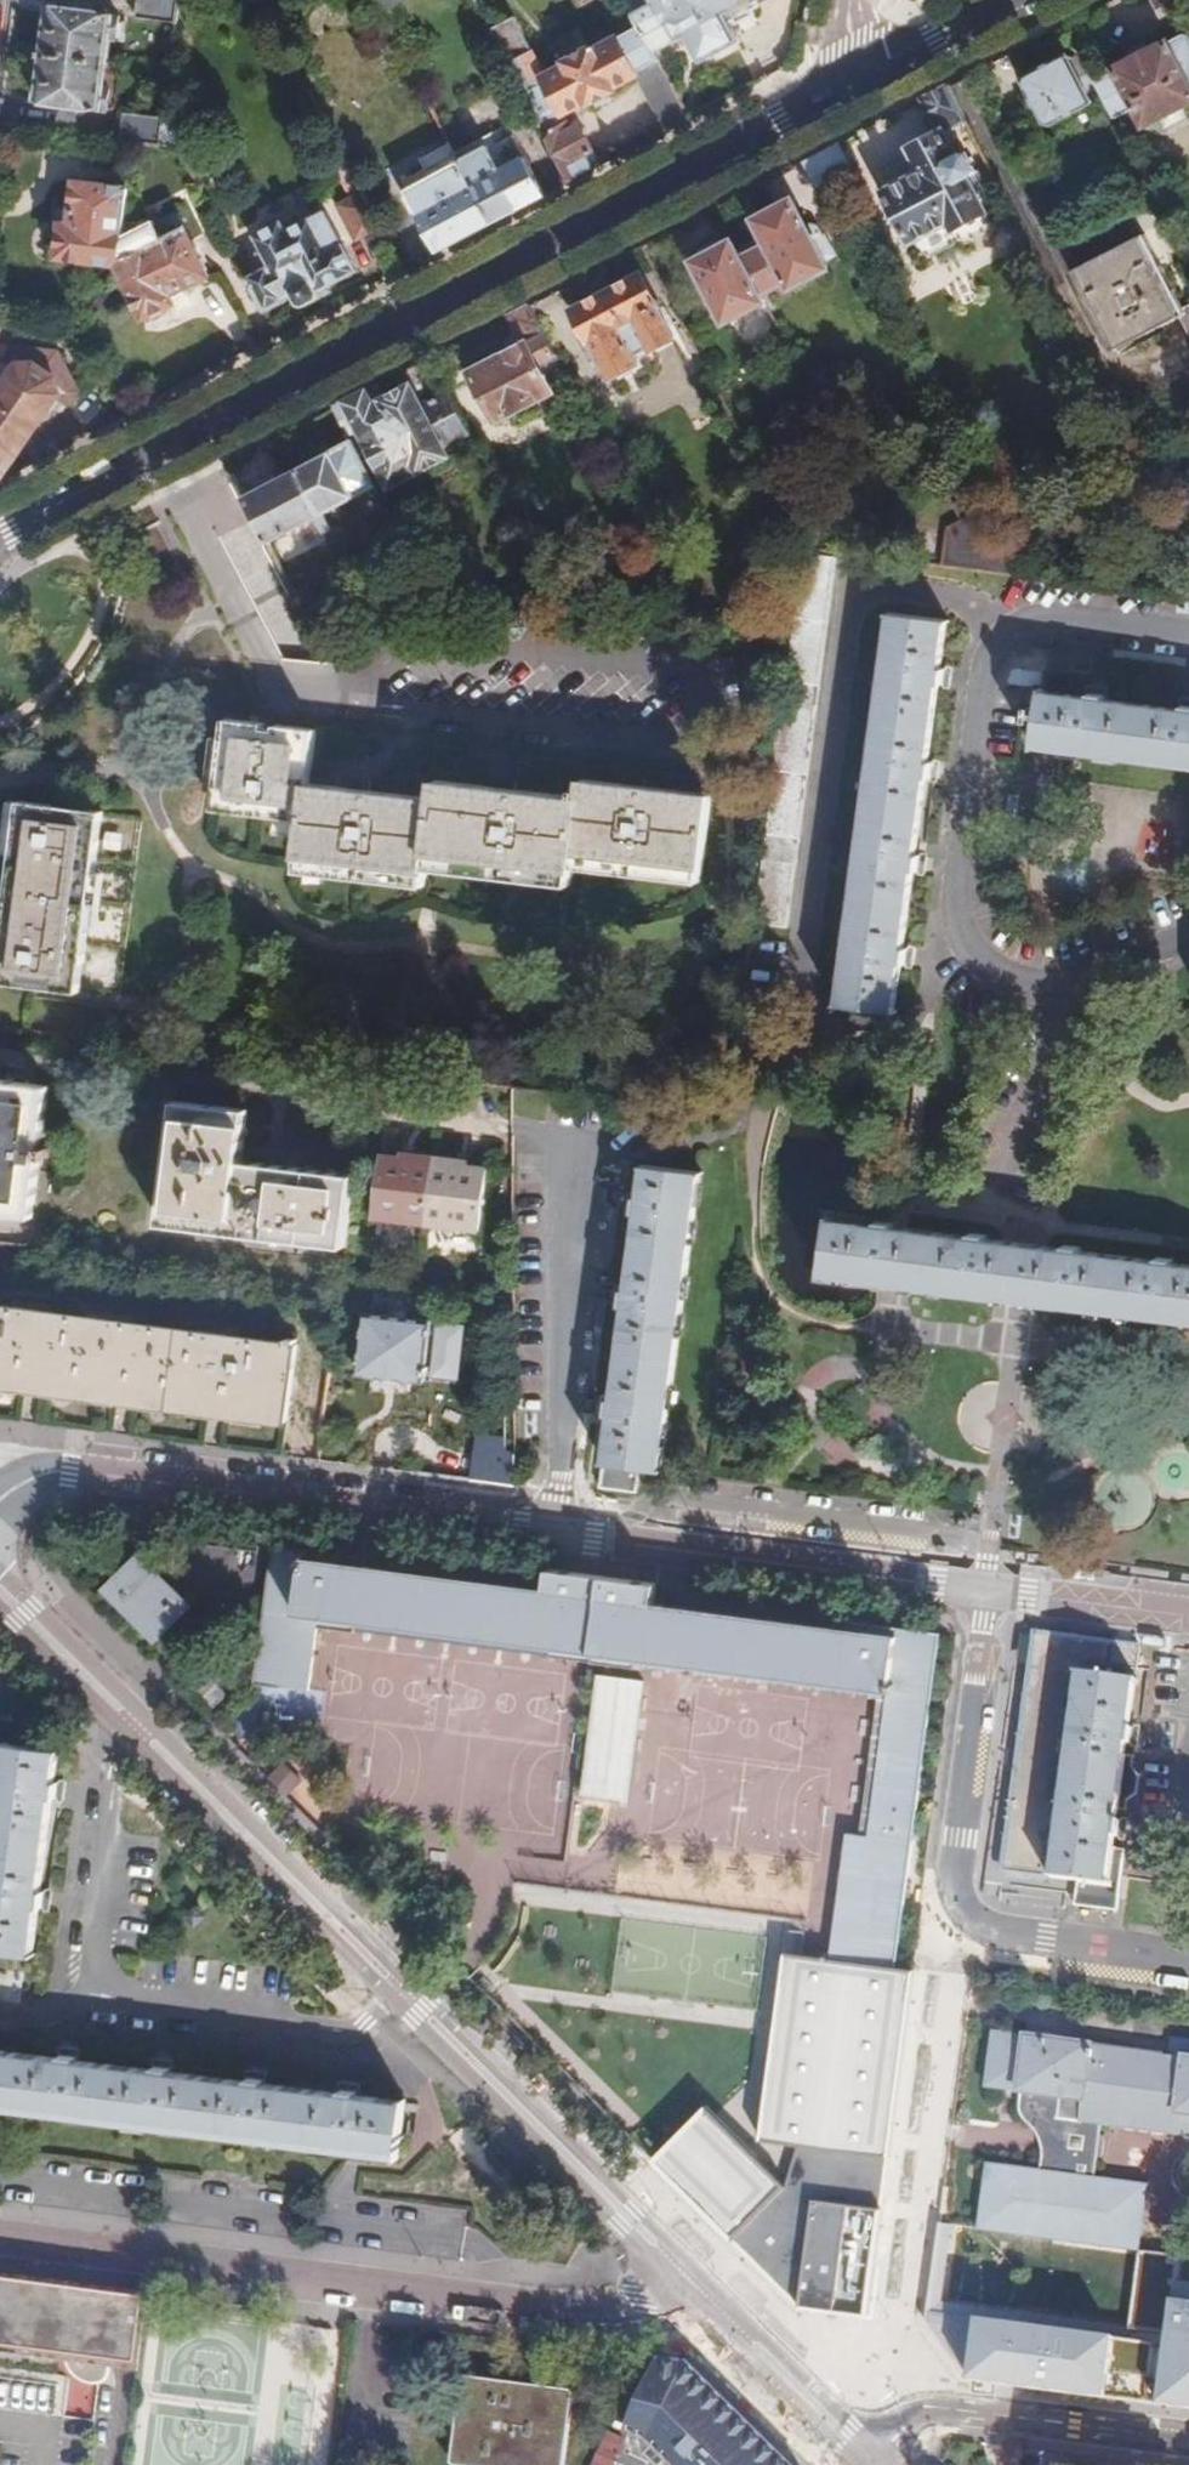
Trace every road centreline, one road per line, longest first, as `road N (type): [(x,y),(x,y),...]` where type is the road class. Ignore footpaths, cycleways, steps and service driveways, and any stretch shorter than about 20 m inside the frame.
road 1 (tertiary): [(0,534),(863,77)]
road 2 (tertiary): [(691,2281),(649,2313),(607,2315),(0,2239)]
road 3 (residential): [(1061,996),(1021,994),(972,966),(949,918),(988,649),(1042,620),(1188,637)]
road 4 (residential): [(137,1727),(116,1758),(102,1998),(341,2031),(366,2027),(405,1995)]
road 5 (tertiary): [(551,1534),(71,1471),(44,1473),(0,1496)]
road 6 (residential): [(1188,1958),(981,1931),(954,1895),(985,1593)]
road 7 (tertiary): [(985,1593),(551,1534)]
road 8 (tertiary): [(405,1995),(691,2281)]
road 9 (residential): [(551,1534),(598,1147)]
road 10 (tertiary): [(137,1727),(405,1995)]
road 11 (tertiary): [(691,2281),(873,2464)]
road 12 (tertiary): [(1188,2440),(947,2411)]
road 13 (tertiary): [(1188,1617),(985,1593)]
road 14 (residential): [(1061,996),(1065,1026),(996,1173)]
road 15 (tertiary): [(0,1592),(137,1727)]
road 16 (tertiary): [(863,77),(1011,0)]
road 17 (residential): [(1188,938),(1061,996)]

